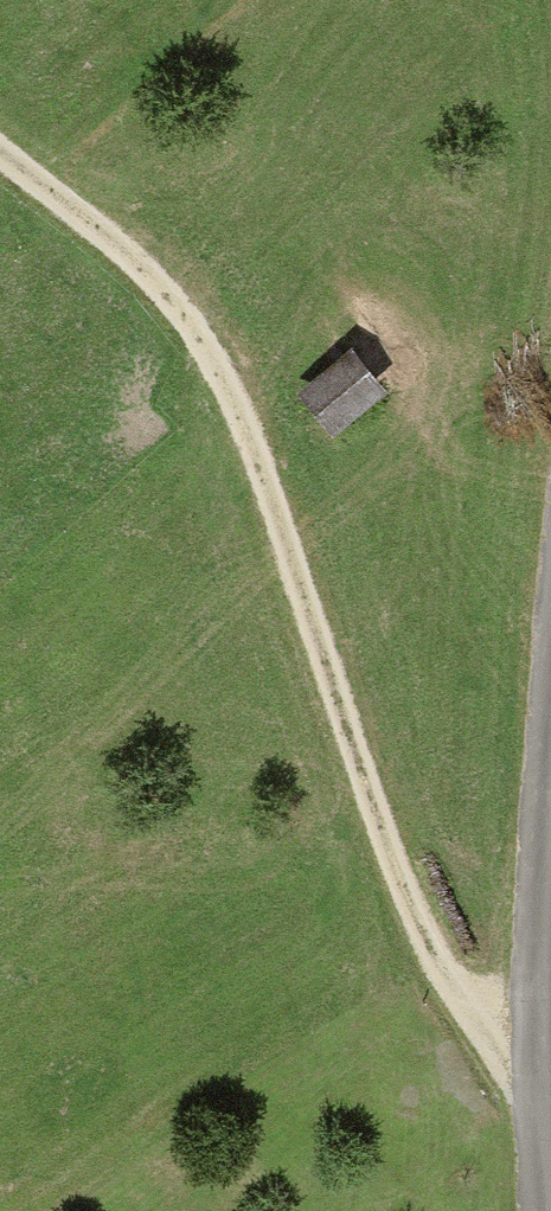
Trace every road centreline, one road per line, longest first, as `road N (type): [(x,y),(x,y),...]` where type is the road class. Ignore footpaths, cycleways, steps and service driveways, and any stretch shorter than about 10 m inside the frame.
road 1 (track): [(0,161),(176,320),(265,527),(417,955),(518,1112)]
road 2 (unclassified): [(521,1210),(529,855),(550,640)]

